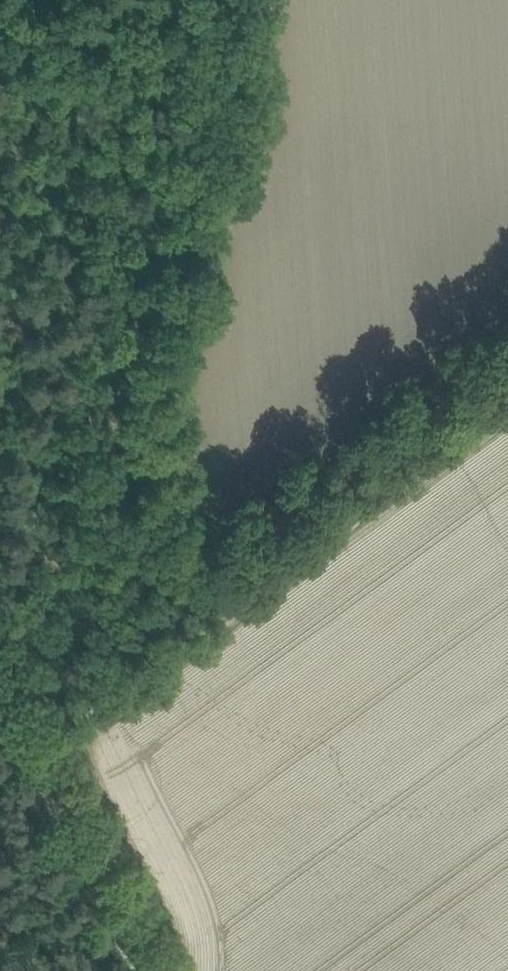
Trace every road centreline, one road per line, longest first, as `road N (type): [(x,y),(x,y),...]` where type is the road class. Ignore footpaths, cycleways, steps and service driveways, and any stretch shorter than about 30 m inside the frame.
road 1 (track): [(0,740),(141,970)]

